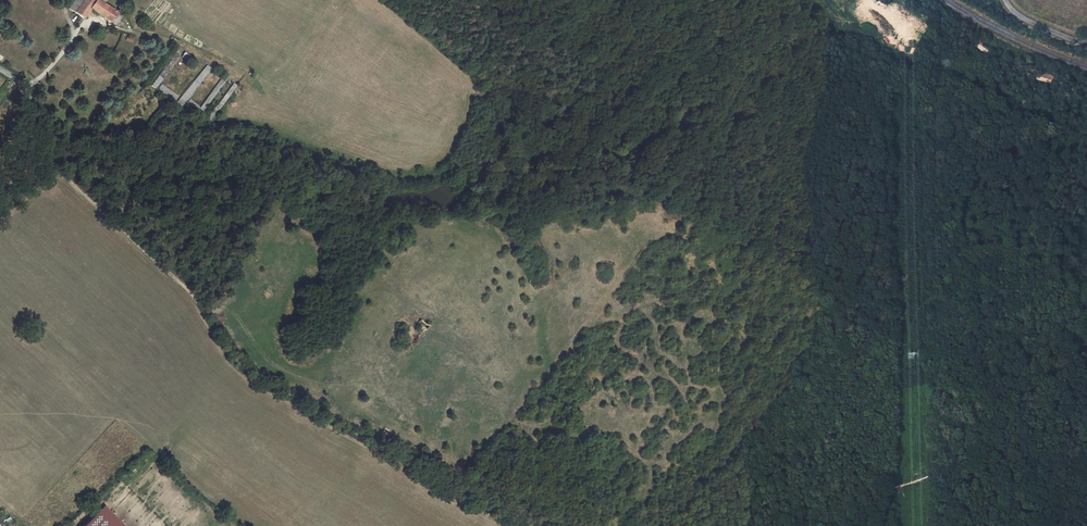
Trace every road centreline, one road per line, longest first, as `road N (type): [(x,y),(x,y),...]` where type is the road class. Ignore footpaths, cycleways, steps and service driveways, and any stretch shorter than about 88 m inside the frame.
road 1 (track): [(170,42),(87,22),(27,85),(42,131)]
road 2 (track): [(916,0),(1012,68),(1086,89)]
road 3 (track): [(376,0),(471,79)]

